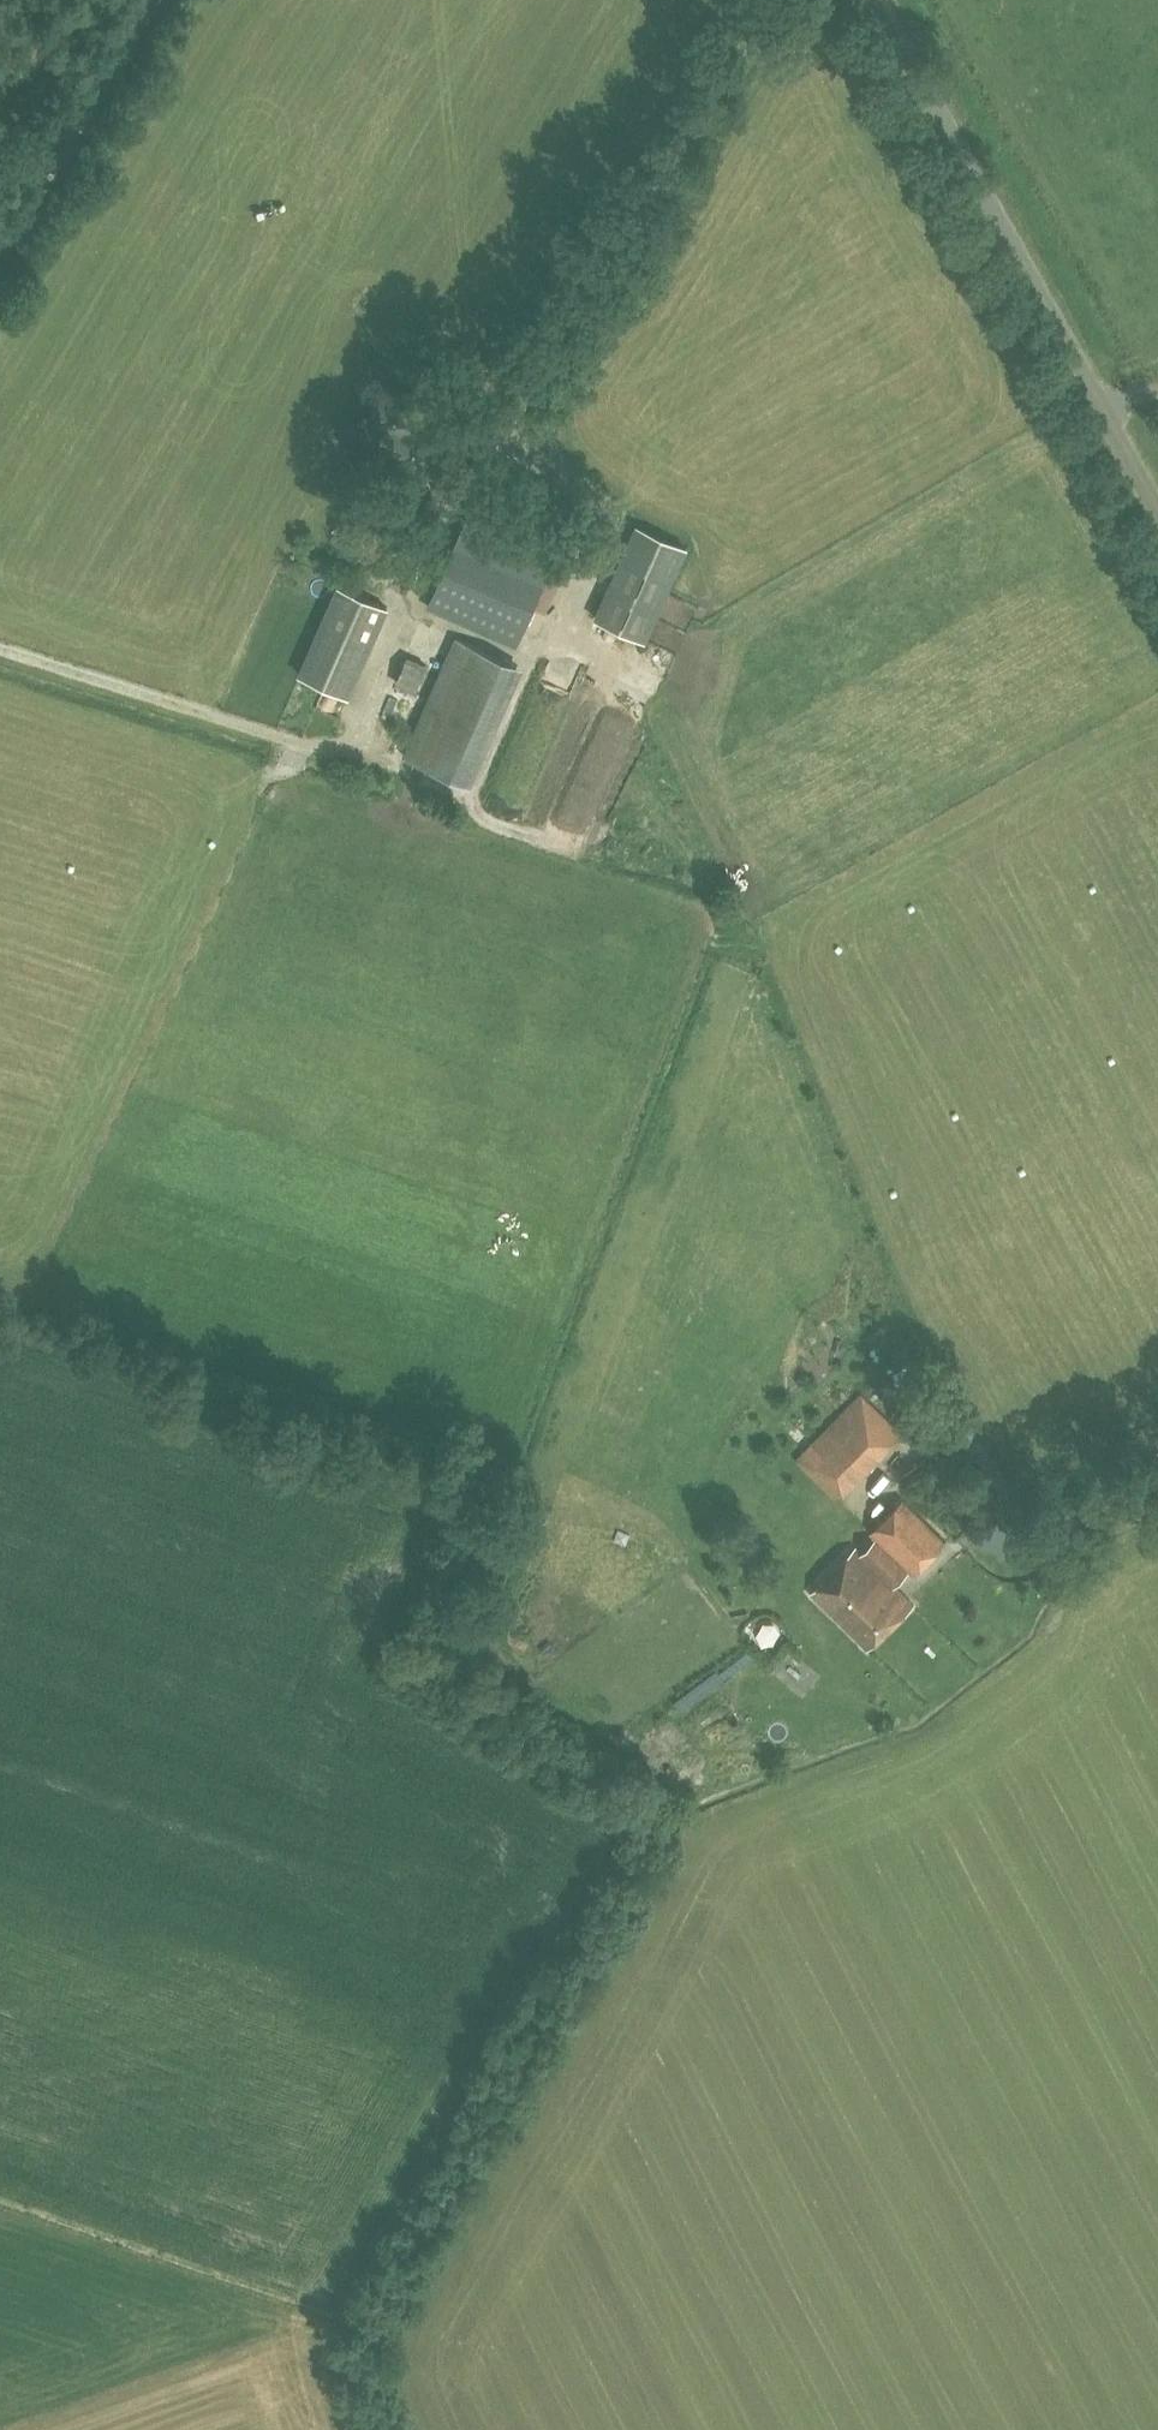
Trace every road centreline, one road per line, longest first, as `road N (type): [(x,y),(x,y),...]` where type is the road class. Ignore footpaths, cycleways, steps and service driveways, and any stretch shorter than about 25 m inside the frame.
road 1 (unclassified): [(1157,519),(871,0)]
road 2 (track): [(155,0),(0,257)]

